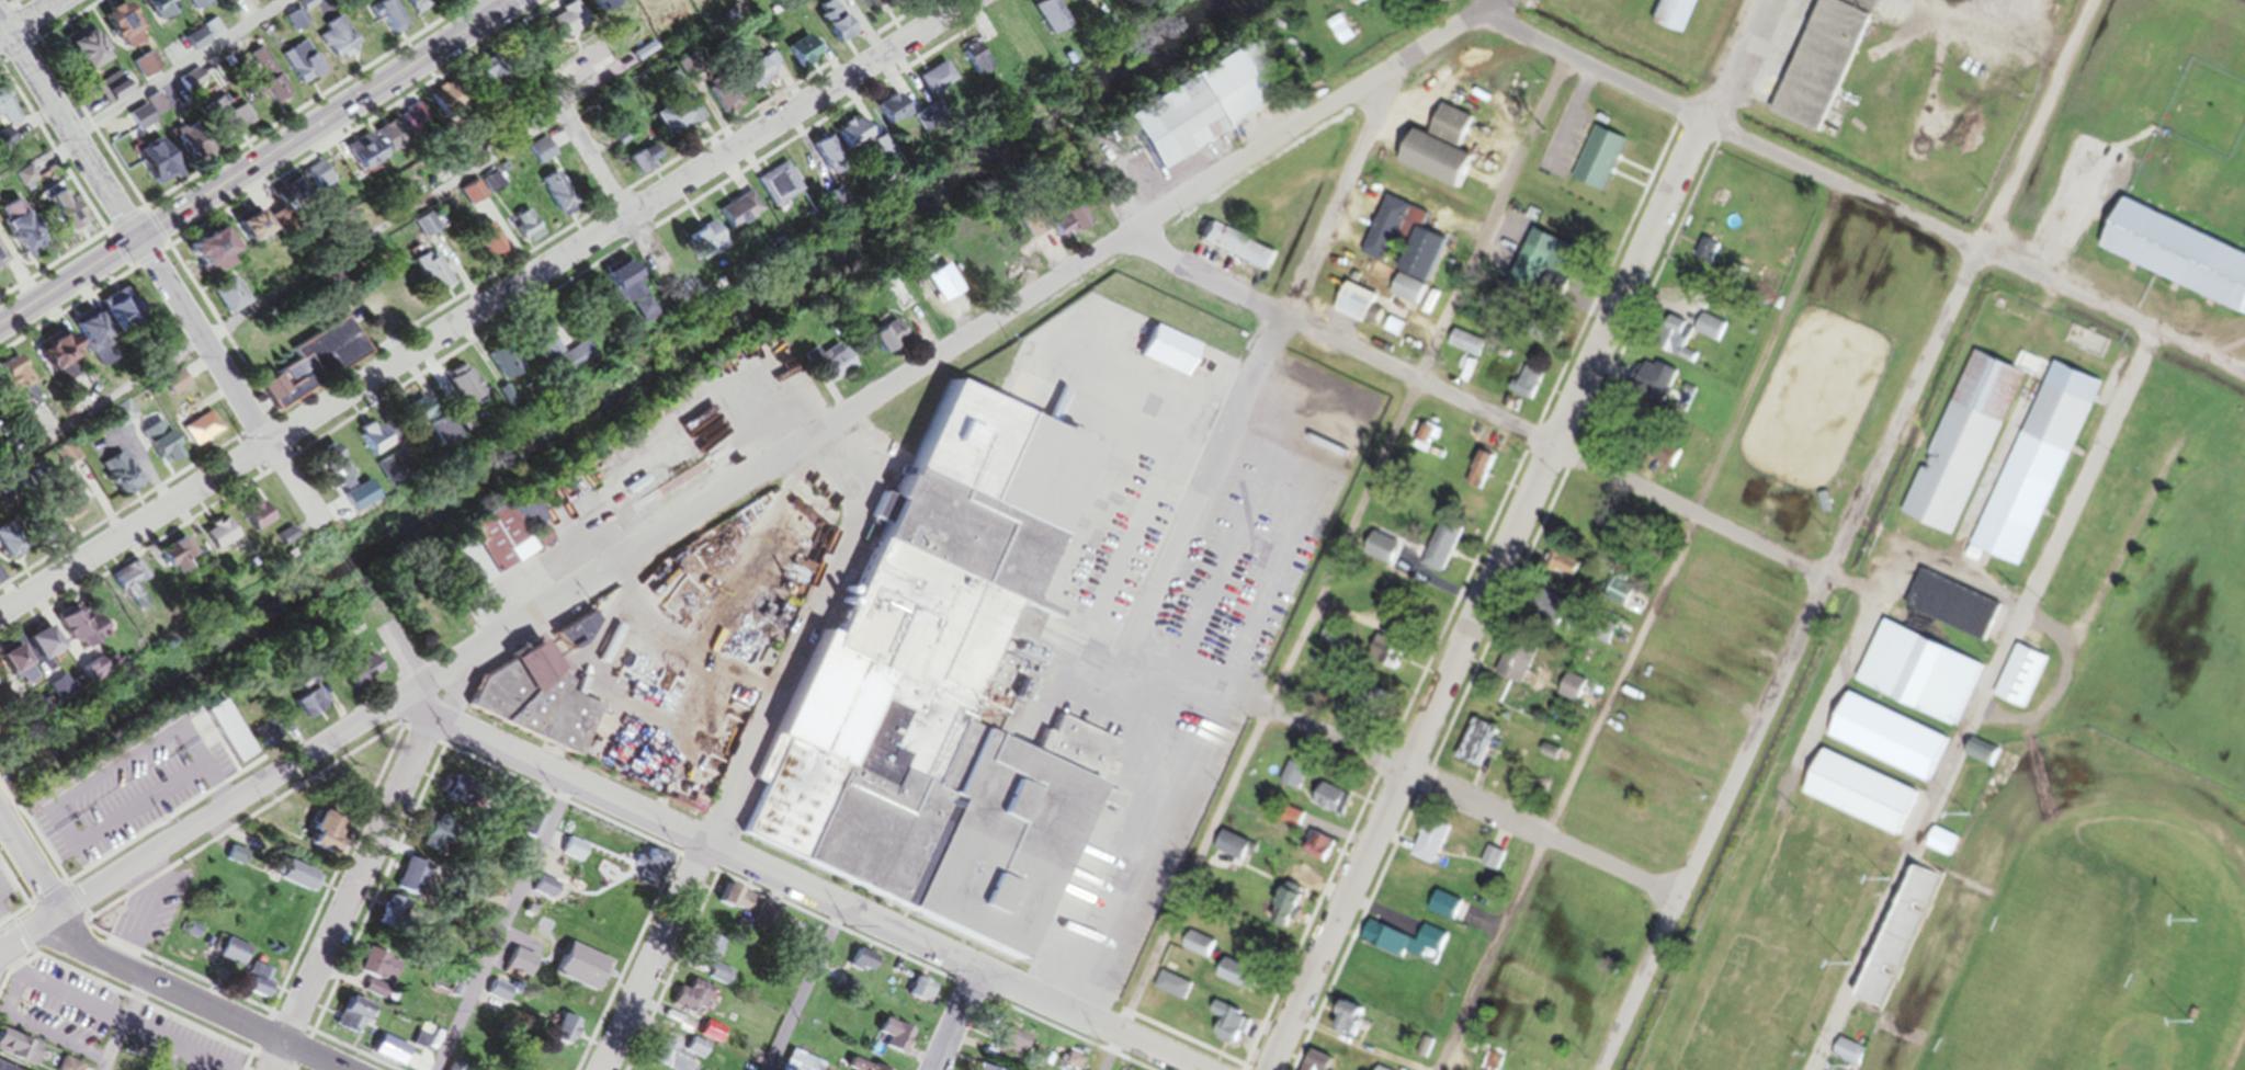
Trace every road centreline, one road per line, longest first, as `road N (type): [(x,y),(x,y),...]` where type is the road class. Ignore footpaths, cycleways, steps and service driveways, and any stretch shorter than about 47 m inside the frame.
road 1 (residential): [(63,913),(1507,0)]
road 2 (residential): [(1269,1069),(1763,0)]
road 3 (residential): [(1600,1069),(2084,0)]
road 4 (residential): [(0,613),(970,0)]
road 5 (residential): [(2243,372),(1591,66),(1476,20)]
road 6 (residential): [(1194,1069),(474,732),(427,719)]
road 7 (residential): [(1827,580),(1692,524),(1553,448),(1289,326),(1160,261),(1134,235)]
road 8 (residential): [(607,1069),(855,522),(850,493),(816,436)]
road 9 (residential): [(1132,647),(1289,326),(1393,73)]
road 10 (residential): [(330,543),(0,17)]
road 11 (primary): [(0,323),(513,0)]
road 12 (residential): [(1679,899),(1132,647)]
road 13 (residential): [(273,1069),(415,761),(430,708),(427,688)]
road 14 (residential): [(349,1069),(103,958),(63,913)]
road 15 (residential): [(551,82),(628,216)]

